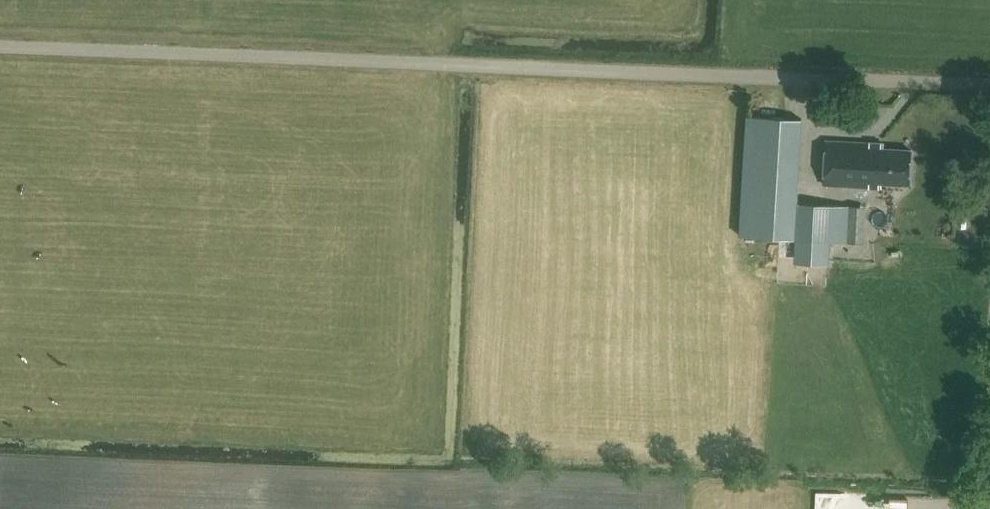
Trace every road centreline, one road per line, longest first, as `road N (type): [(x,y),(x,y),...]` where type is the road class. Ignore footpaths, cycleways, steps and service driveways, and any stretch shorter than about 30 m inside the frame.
road 1 (track): [(989,85),(0,47)]

